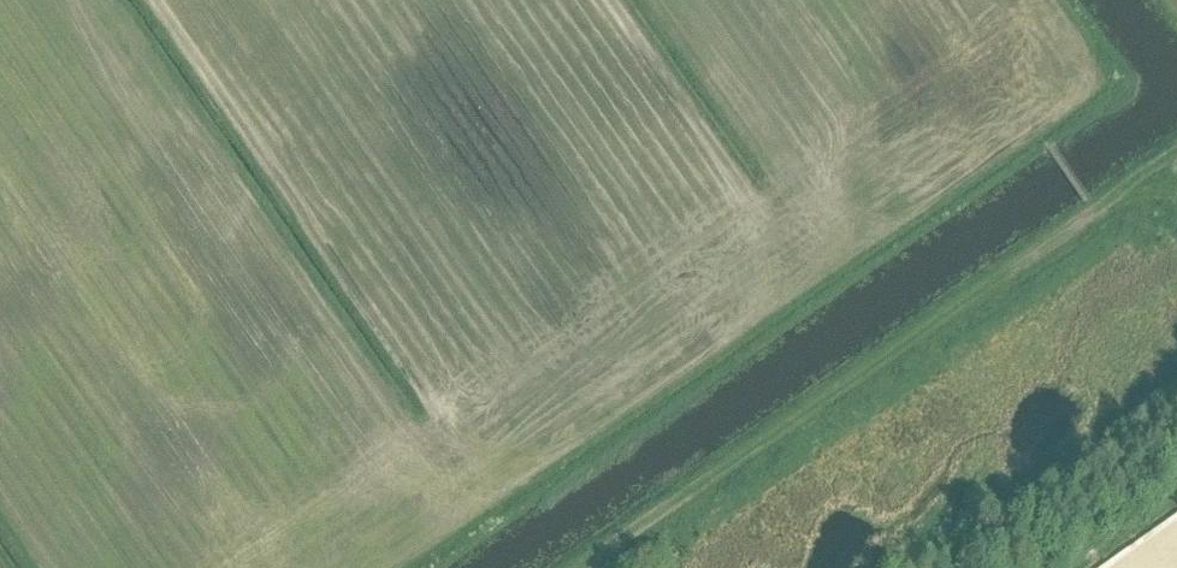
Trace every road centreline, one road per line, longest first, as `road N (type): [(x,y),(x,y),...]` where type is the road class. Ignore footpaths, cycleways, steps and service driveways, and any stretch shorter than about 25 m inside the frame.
road 1 (track): [(435,567),(1106,99),(1113,81),(1061,0)]
road 2 (track): [(601,567),(1171,171)]

